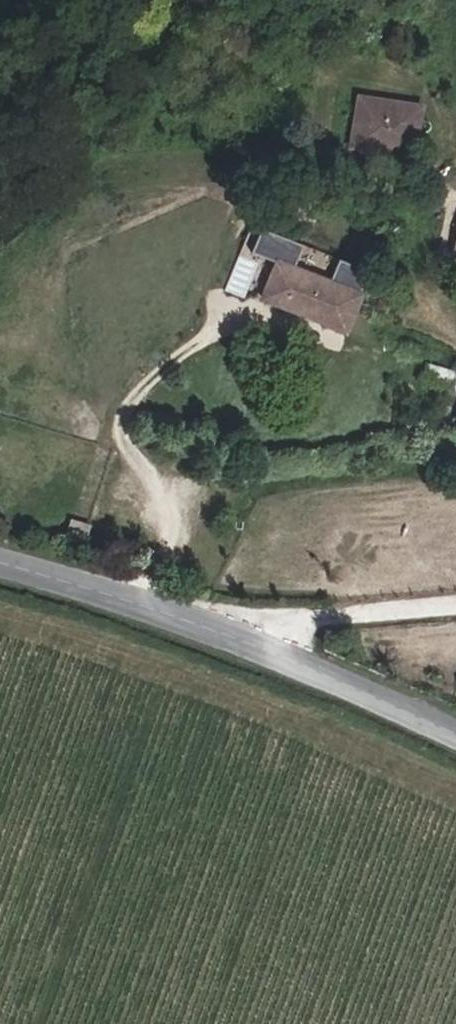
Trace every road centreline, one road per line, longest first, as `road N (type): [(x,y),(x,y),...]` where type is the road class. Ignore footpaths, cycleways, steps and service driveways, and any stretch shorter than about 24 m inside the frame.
road 1 (track): [(455,802),(257,707),(0,617)]
road 2 (tertiary): [(0,563),(139,601),(455,733)]
road 3 (track): [(455,454),(278,473),(196,512),(139,601)]
road 4 (track): [(266,649),(273,633),(306,620),(455,607)]

